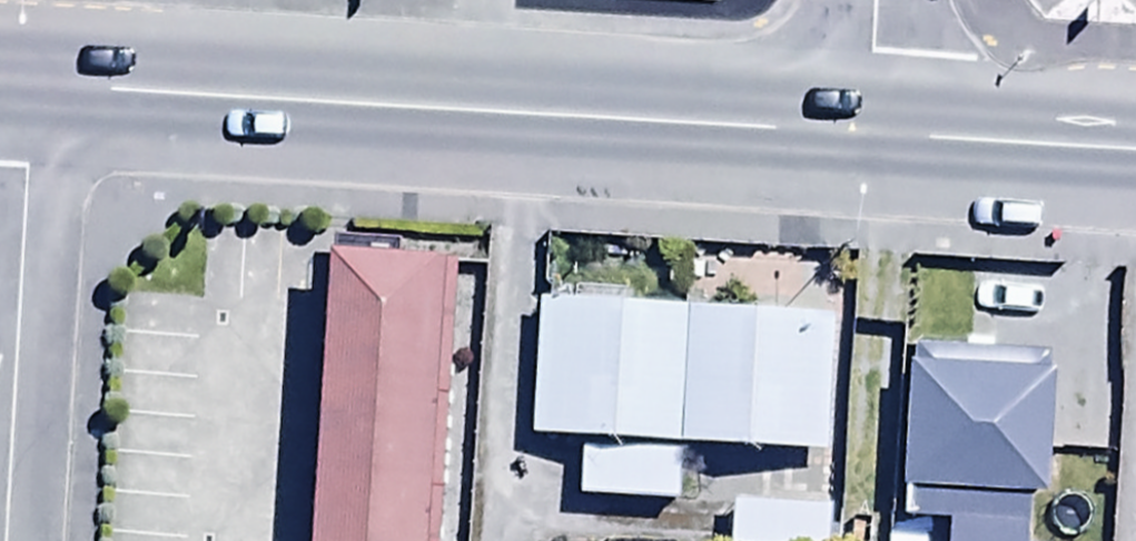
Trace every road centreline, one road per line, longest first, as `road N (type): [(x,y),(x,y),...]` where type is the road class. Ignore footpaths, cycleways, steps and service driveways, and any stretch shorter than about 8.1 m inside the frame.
road 1 (secondary): [(870,138),(24,82)]
road 2 (residential): [(24,82),(0,531)]
road 3 (secondary): [(1135,154),(870,138)]
road 4 (residential): [(870,138),(878,0)]

